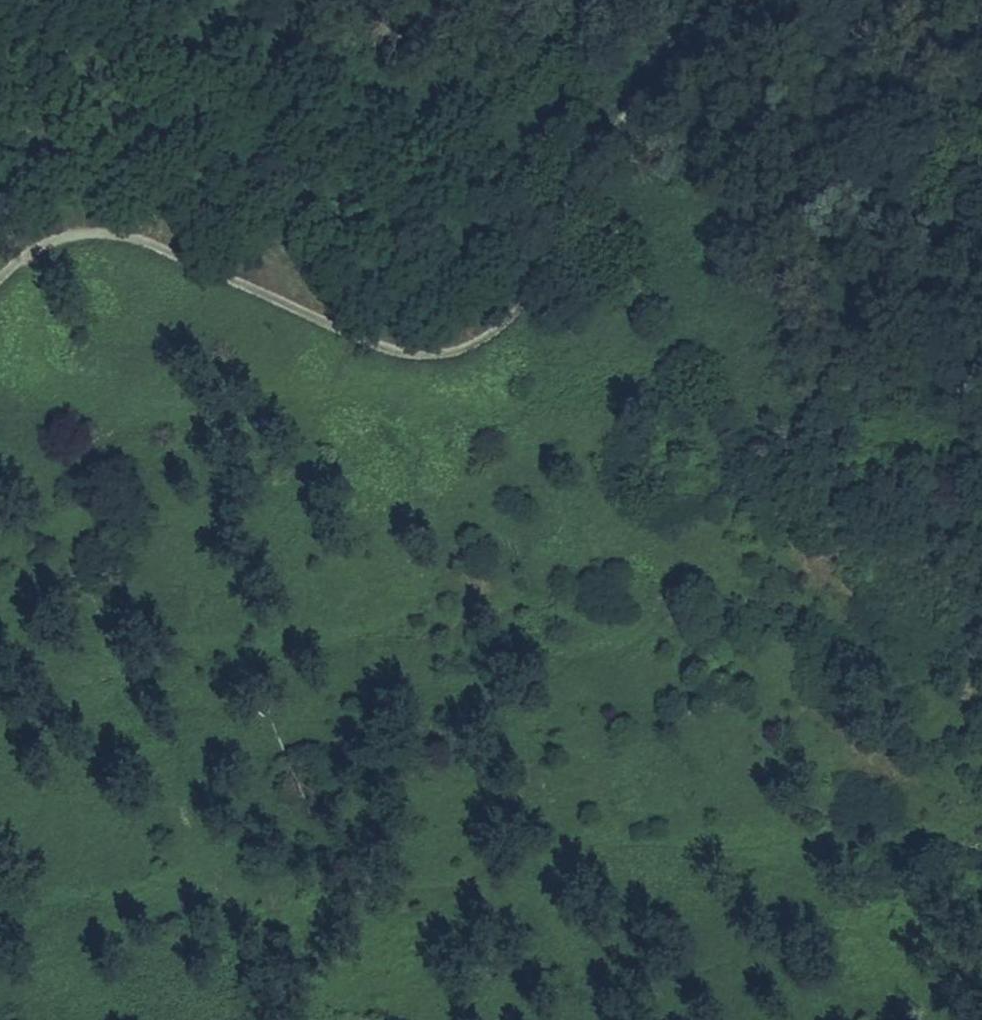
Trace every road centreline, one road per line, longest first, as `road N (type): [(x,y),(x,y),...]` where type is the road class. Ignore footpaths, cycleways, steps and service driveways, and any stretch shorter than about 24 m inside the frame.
road 1 (track): [(0,287),(30,255),(84,240),(146,246),(386,352),(445,359),(493,333),(527,290),(705,0)]

